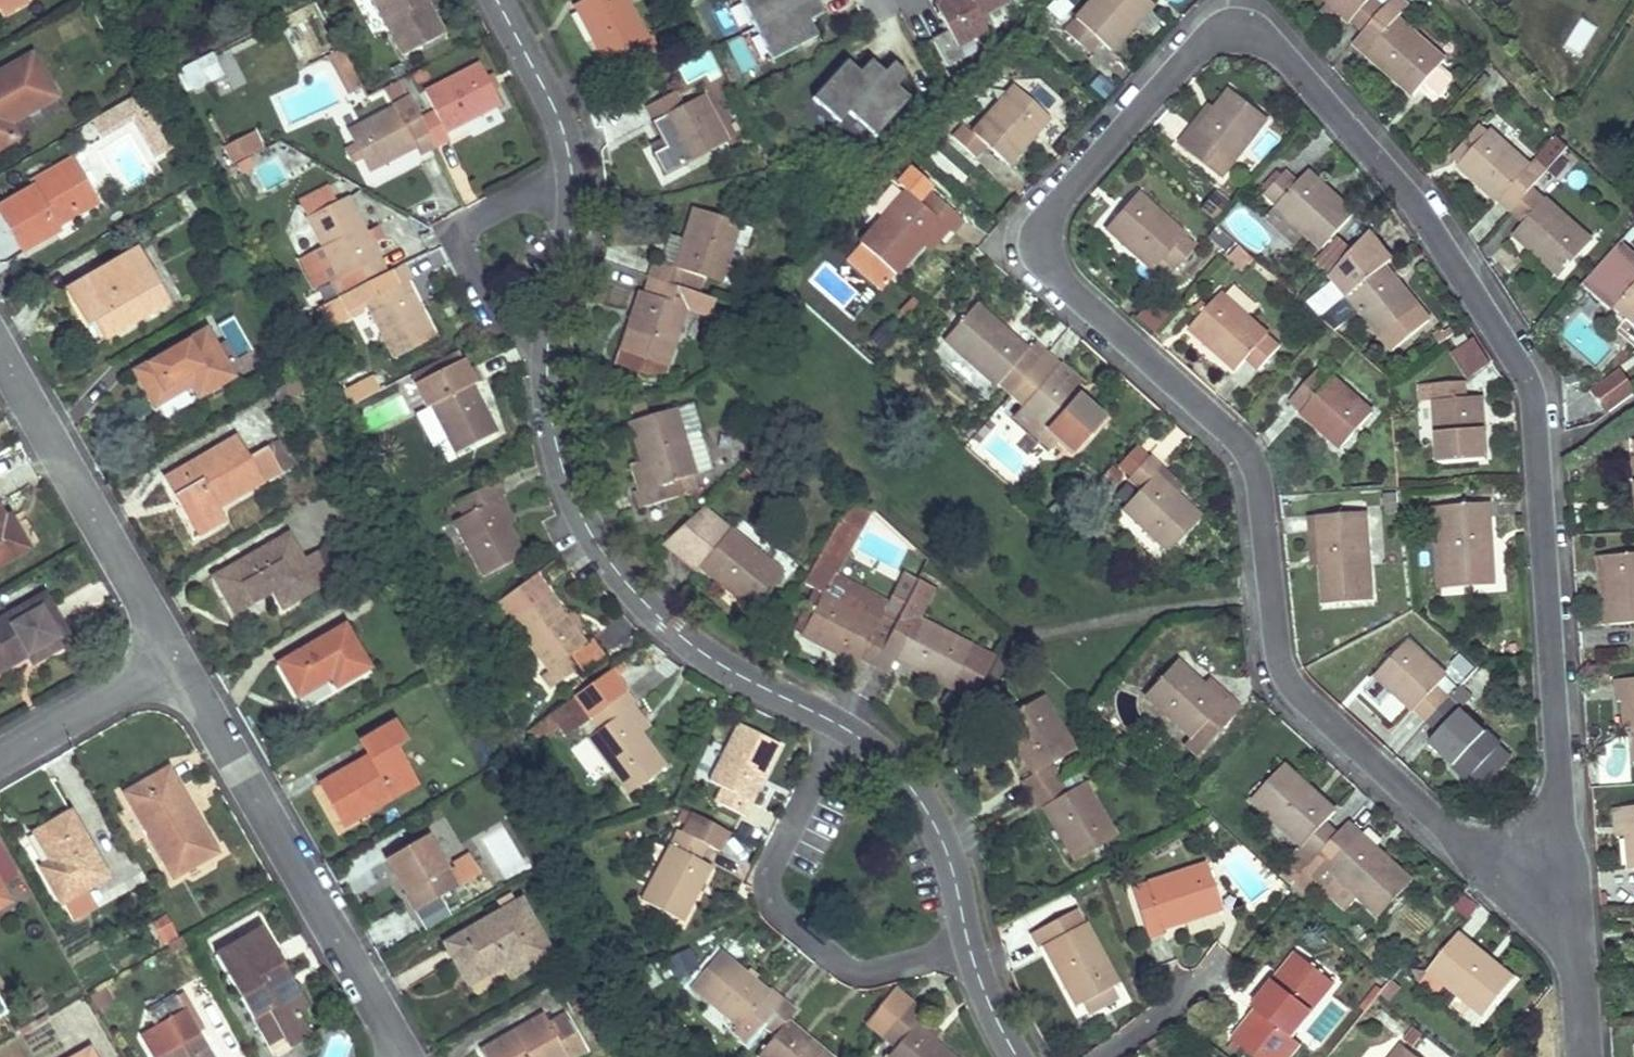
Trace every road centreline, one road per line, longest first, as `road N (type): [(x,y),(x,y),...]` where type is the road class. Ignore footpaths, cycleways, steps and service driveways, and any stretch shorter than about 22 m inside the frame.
road 1 (residential): [(1541,885),(1560,766),(1538,395),(1422,205),(1260,32),(1211,34),(1049,219),(1042,250),(1058,279),(1250,454),(1288,678),(1454,831)]
road 2 (residential): [(549,336),(552,428),(576,507),(610,562),(649,608),(716,662),(842,727)]
road 3 (residential): [(174,655),(405,1056)]
road 4 (residential): [(968,940),(872,972),(849,967),(768,902),(771,872),(842,727)]
road 5 (residential): [(0,348),(174,655)]
road 6 (residential): [(573,175),(456,229),(498,327),(549,336)]
road 7 (residential): [(842,727),(918,798),(945,846),(968,940)]
road 8 (residential): [(0,755),(174,655)]
road 9 (residential): [(498,0),(547,90),(573,175)]
road 10 (residential): [(1587,1056),(1582,974),(1541,885)]
road 11 (residential): [(573,175),(570,237),(549,336)]
road 12 (residential): [(968,940),(1017,1056)]

